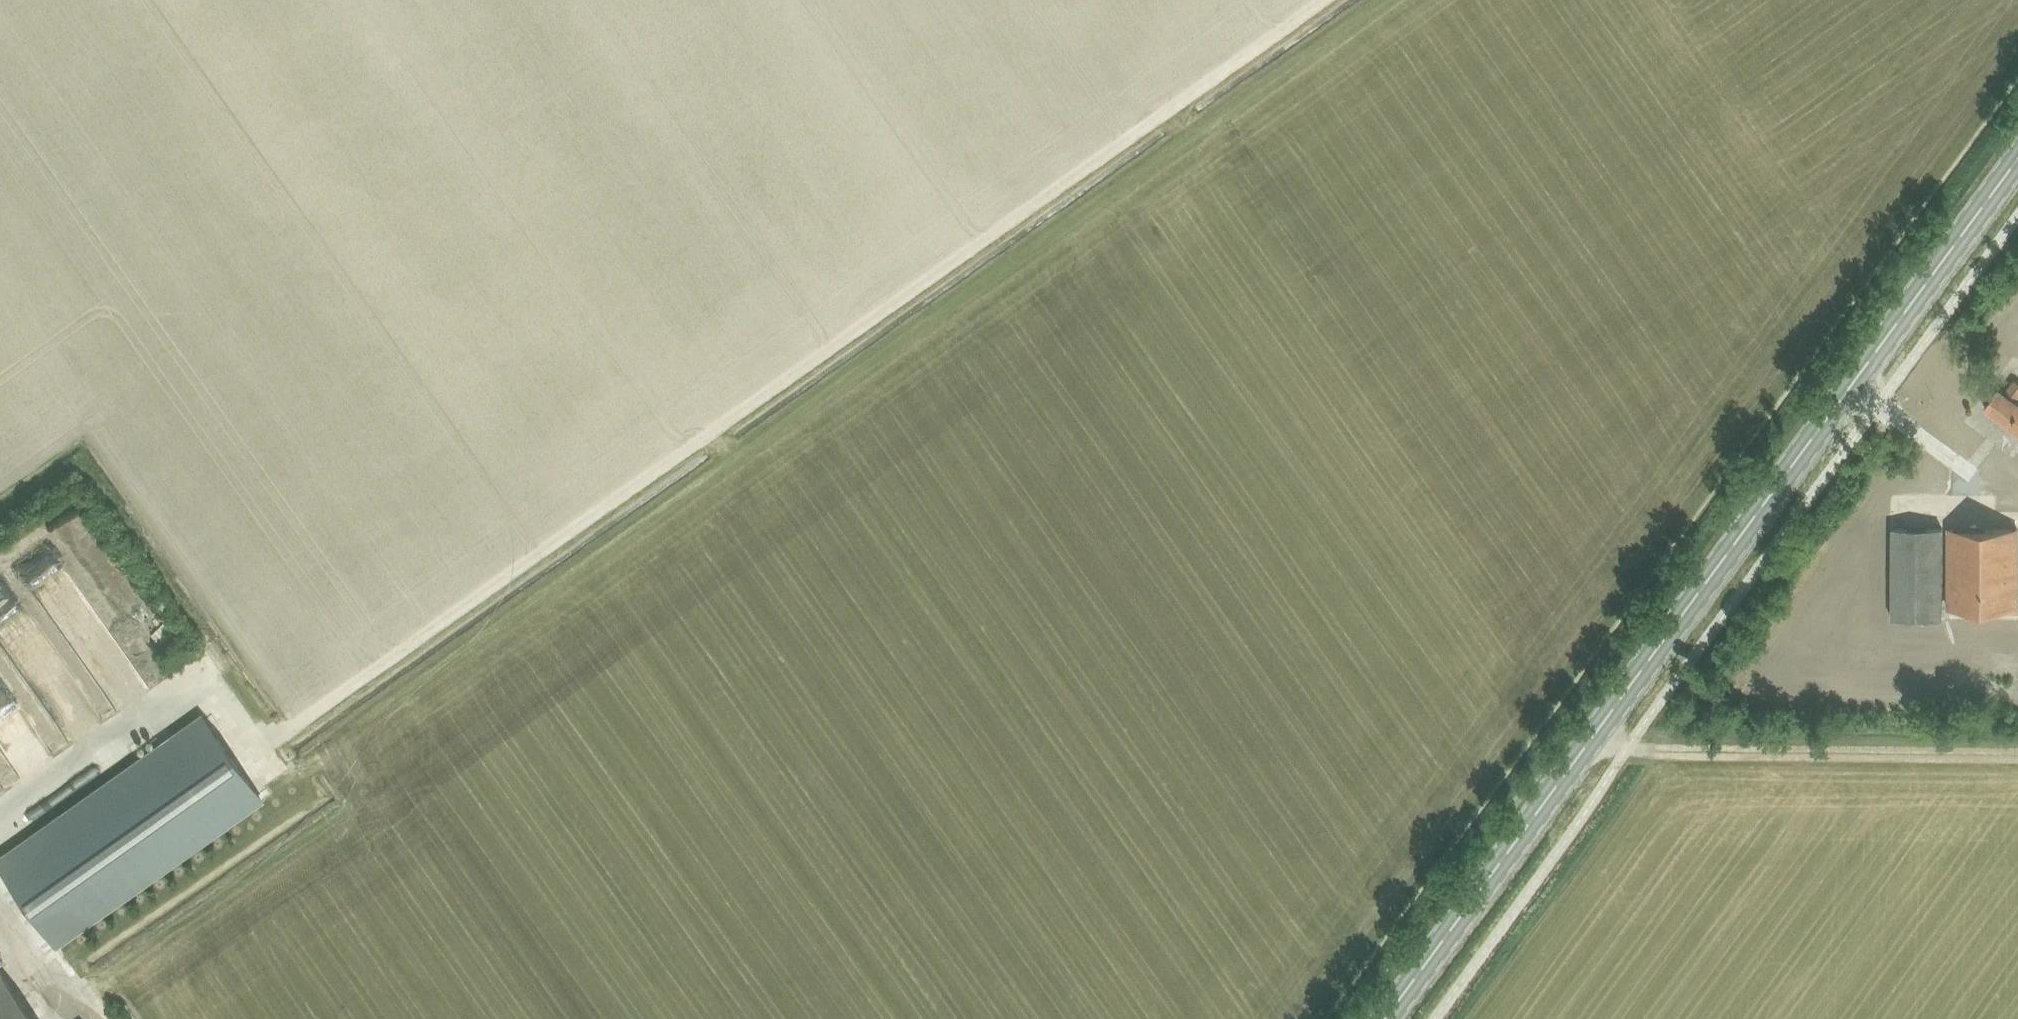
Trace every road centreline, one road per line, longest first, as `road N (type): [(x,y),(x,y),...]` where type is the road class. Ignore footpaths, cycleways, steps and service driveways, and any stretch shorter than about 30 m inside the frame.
road 1 (secondary): [(1385,1018),(2017,158)]

